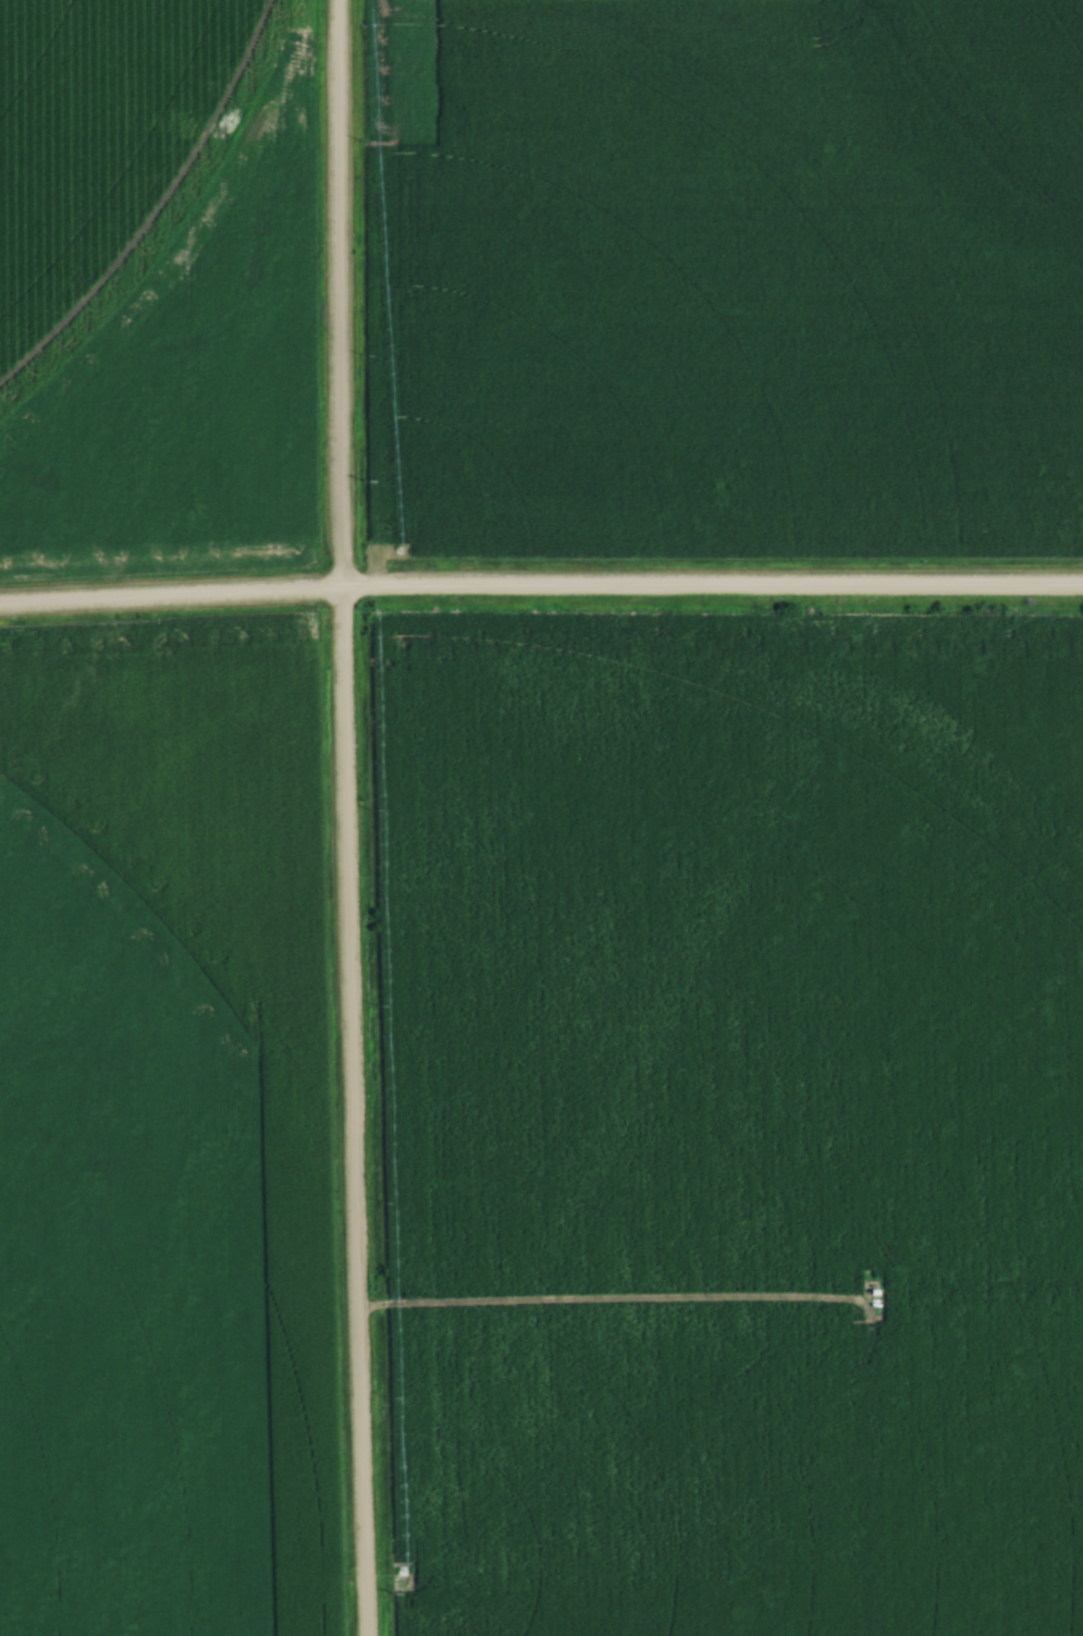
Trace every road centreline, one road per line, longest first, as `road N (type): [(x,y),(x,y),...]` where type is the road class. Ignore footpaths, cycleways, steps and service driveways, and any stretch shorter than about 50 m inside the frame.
road 1 (residential): [(363,1635),(335,589),(334,0)]
road 2 (tertiary): [(0,607),(335,589),(1082,593)]

